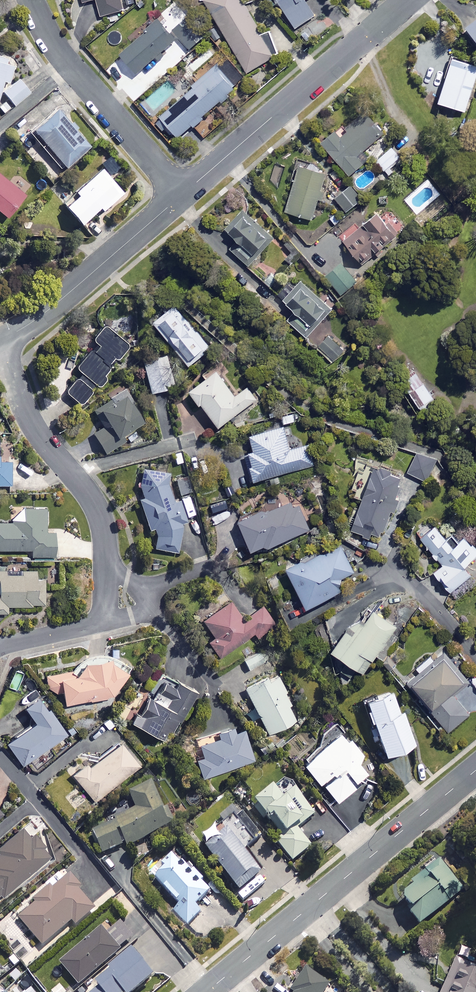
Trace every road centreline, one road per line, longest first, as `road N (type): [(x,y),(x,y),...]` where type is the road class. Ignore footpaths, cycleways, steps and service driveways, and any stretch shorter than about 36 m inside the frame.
road 1 (residential): [(0,647),(89,627),(107,591),(101,520),(30,421),(1,339)]
road 2 (tertiary): [(207,991),(475,770)]
road 3 (residential): [(408,0),(185,193)]
road 4 (residential): [(185,193),(61,56),(31,0)]
road 5 (residential): [(185,193),(40,316),(1,339)]

